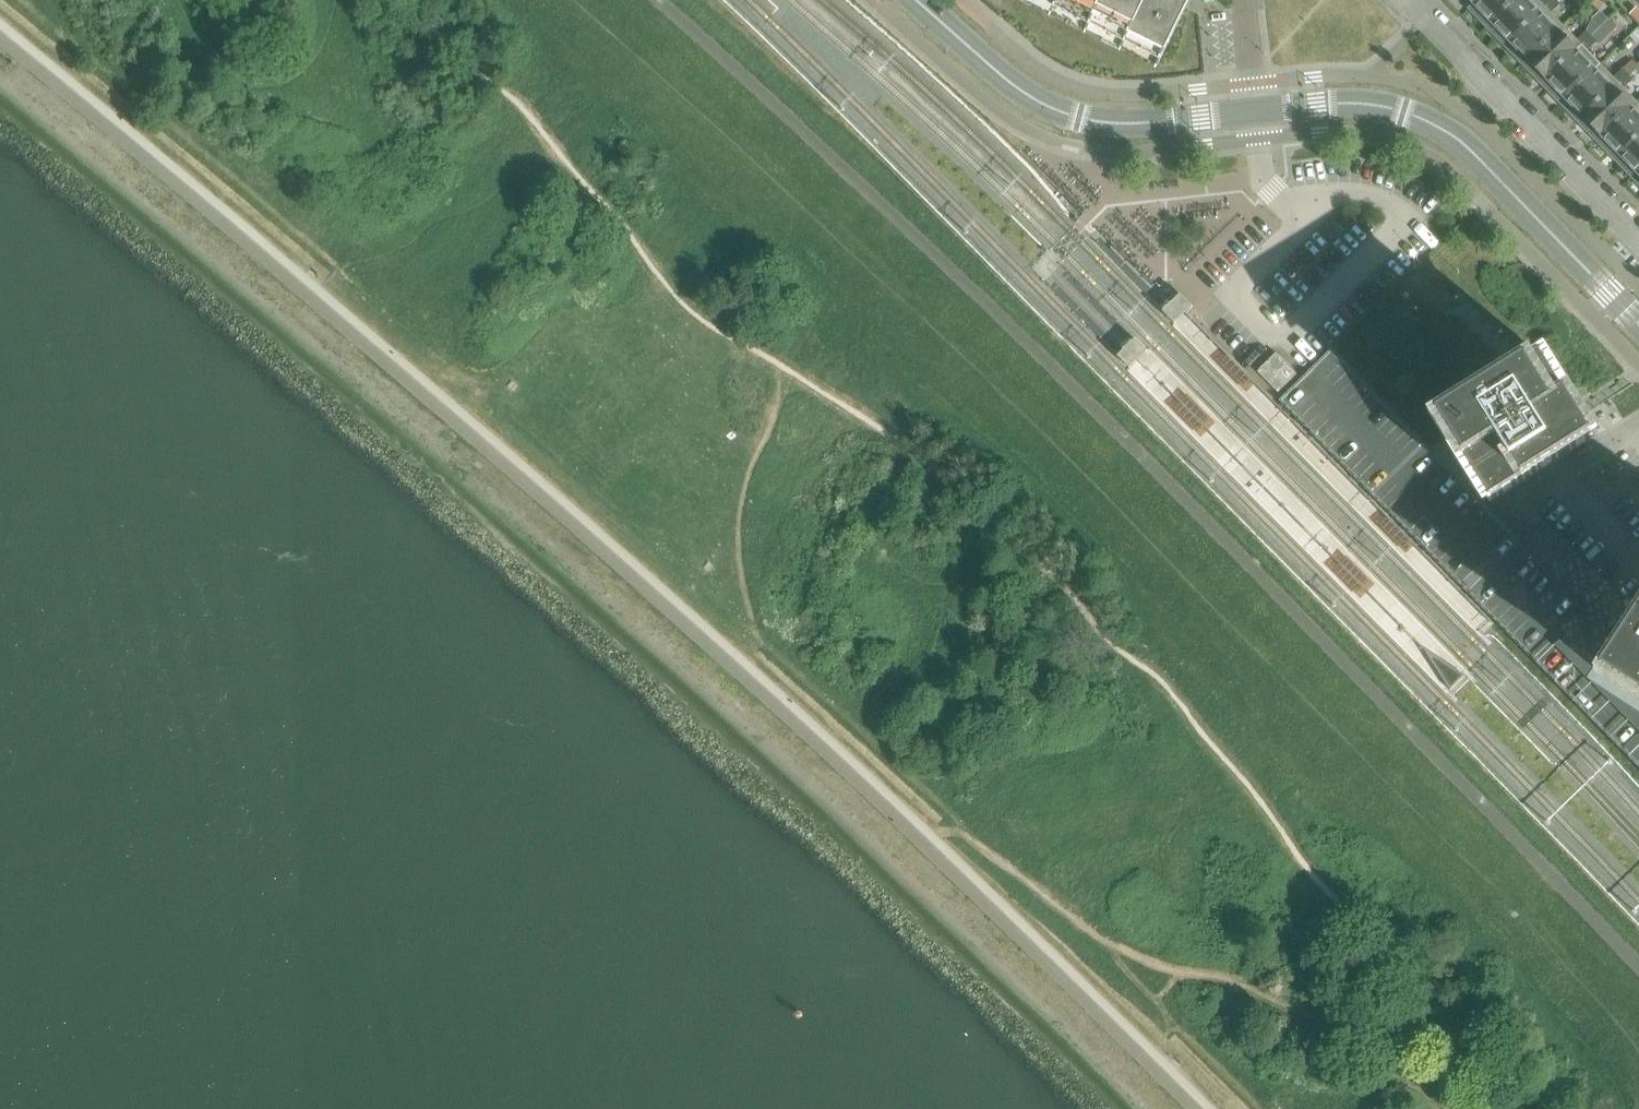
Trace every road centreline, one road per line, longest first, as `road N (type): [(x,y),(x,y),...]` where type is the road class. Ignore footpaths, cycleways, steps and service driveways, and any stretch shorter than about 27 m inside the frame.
road 1 (tertiary): [(1256,109),(1360,103),(1404,111),(1467,145),(1638,321)]
road 2 (tertiary): [(918,0),(1040,103),(1080,117),(1124,123),(1256,109)]
road 3 (residential): [(1412,0),(1638,242)]

